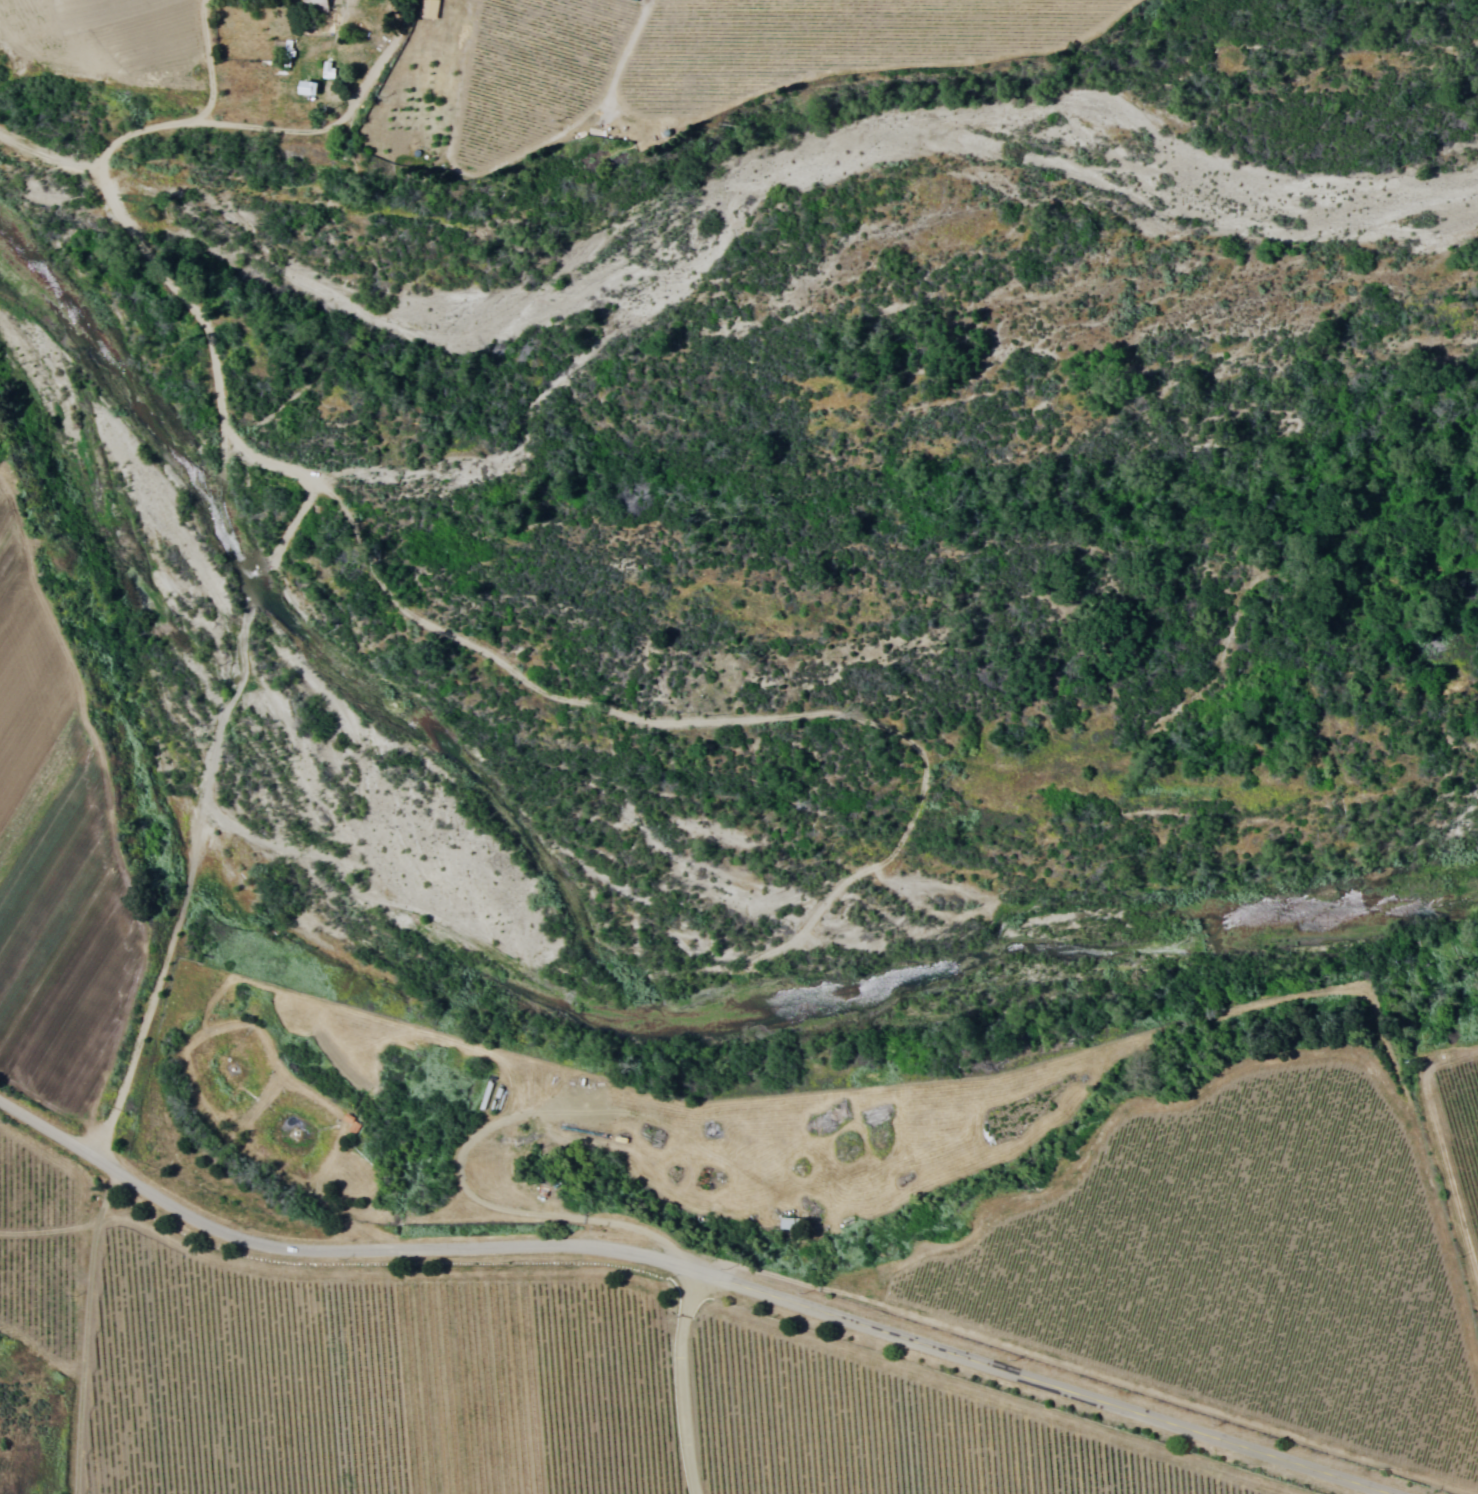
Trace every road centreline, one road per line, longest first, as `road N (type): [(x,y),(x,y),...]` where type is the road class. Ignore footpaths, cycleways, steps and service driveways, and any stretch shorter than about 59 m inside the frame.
road 1 (tertiary): [(0,1106),(166,1208),(256,1246),(330,1258),(550,1245),(625,1251),(1377,1493)]
road 2 (residential): [(0,380),(69,430),(133,521),(211,584),(225,628),(240,626),(310,486),(236,454),(191,317),(135,255),(113,217),(102,180),(107,161),(128,137),(149,131),(327,132),(355,106),(399,32),(408,0)]
road 3 (residential): [(382,1258),(366,1175),(367,1125),(404,1024)]

